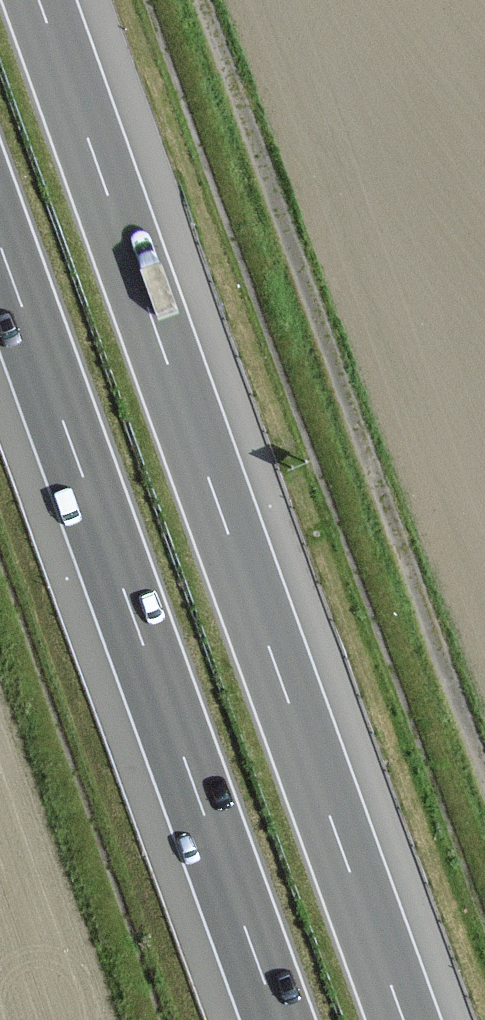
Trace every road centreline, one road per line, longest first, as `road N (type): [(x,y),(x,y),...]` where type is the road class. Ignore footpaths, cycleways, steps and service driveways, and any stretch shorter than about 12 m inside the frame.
road 1 (motorway): [(404,1019),(41,0)]
road 2 (motorway): [(0,246),(278,1019)]
road 3 (track): [(484,768),(201,0)]

